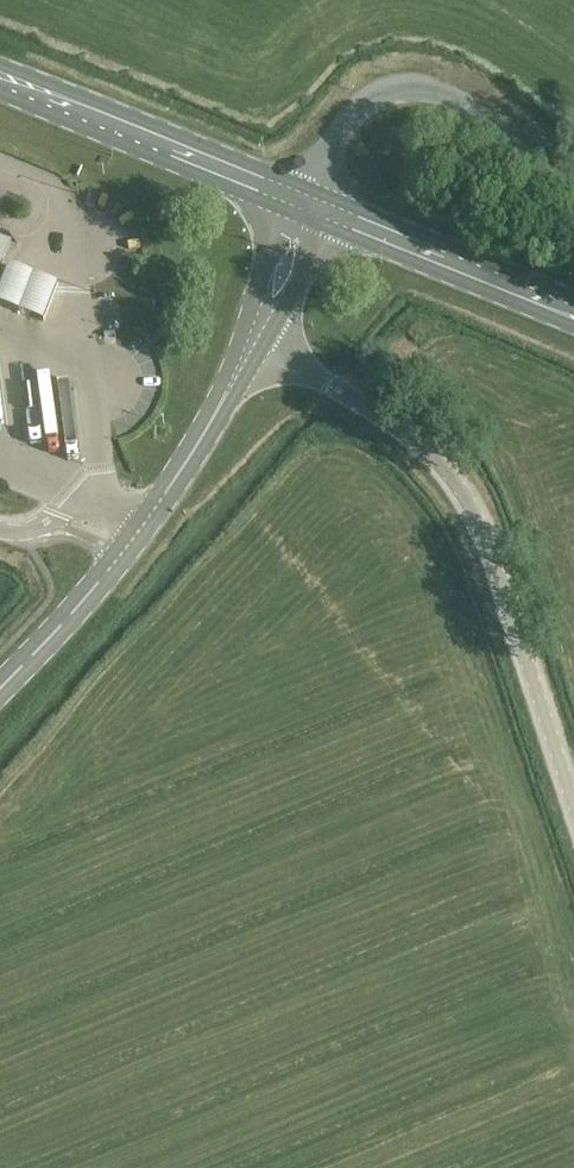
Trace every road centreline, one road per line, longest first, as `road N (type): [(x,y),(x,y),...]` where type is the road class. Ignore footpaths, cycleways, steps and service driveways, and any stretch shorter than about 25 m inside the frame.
road 1 (unclassified): [(573,809),(460,487),(425,448),(372,409),(255,338)]
road 2 (unclassified): [(573,199),(487,120),(411,84),(367,95),(335,136),(311,209)]
road 3 (secondary): [(311,209),(0,81)]
road 4 (secondary): [(573,313),(311,209)]
road 5 (tertiary): [(0,690),(144,522)]
road 6 (tertiary): [(144,522),(255,338)]
road 7 (unclassified): [(144,522),(94,500),(28,533),(0,528)]
road 8 (tertiary): [(311,209),(281,236),(264,271),(255,338)]
road 9 (tertiary): [(255,338),(312,251),(311,209)]

